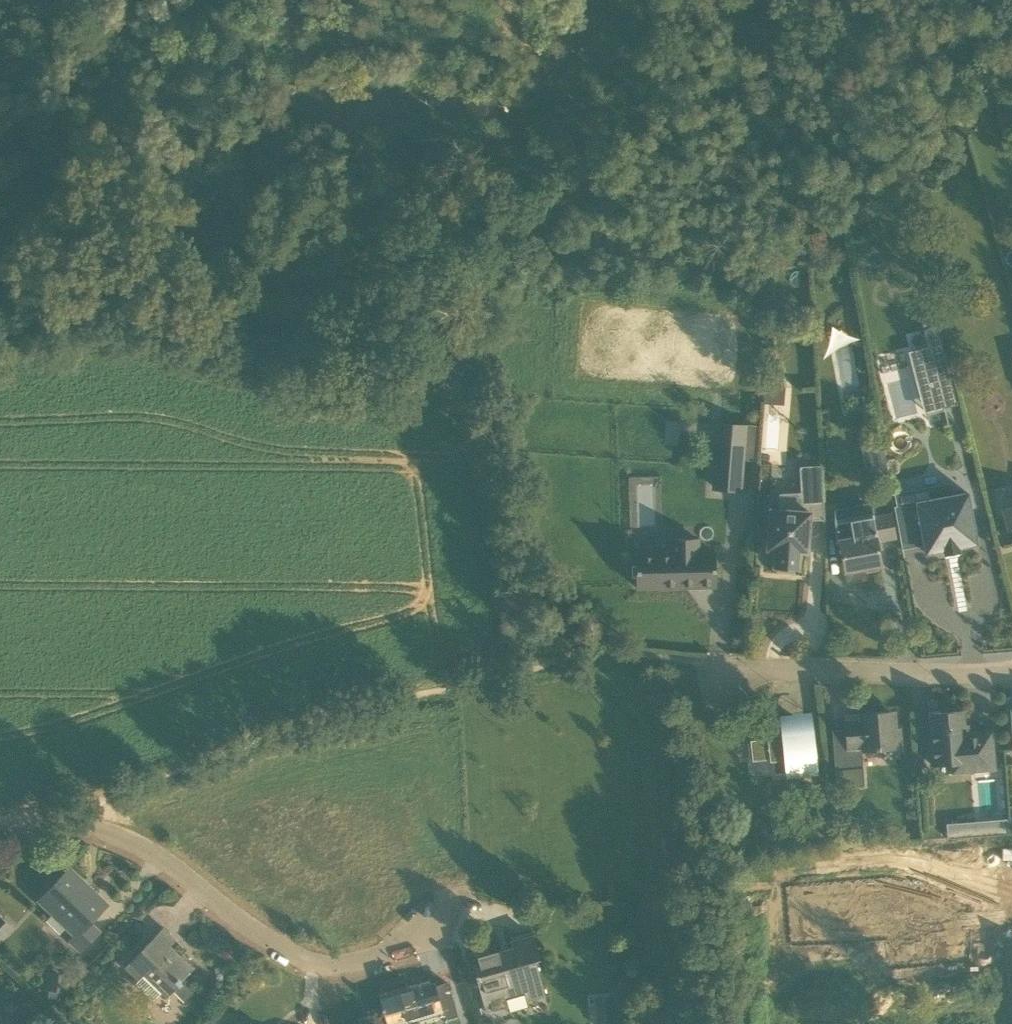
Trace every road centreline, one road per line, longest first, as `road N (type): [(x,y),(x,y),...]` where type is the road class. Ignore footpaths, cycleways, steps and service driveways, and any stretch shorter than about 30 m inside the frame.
road 1 (residential): [(473,912),(439,926),(420,948),(353,971),(288,963),(145,853),(84,829),(0,826)]
road 2 (residential): [(696,664),(841,674),(1011,671)]

